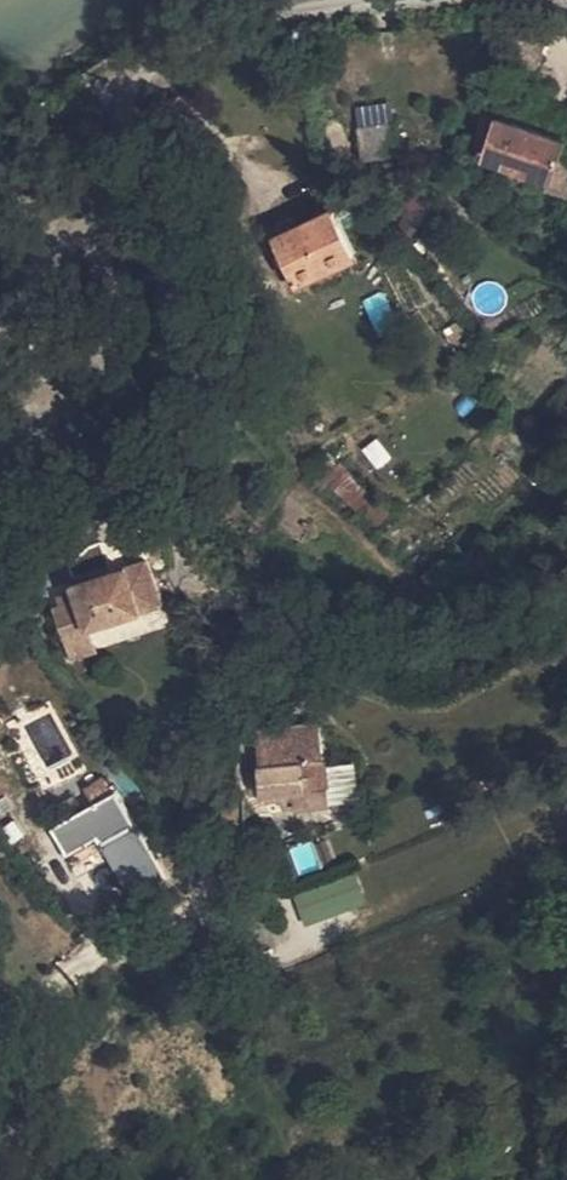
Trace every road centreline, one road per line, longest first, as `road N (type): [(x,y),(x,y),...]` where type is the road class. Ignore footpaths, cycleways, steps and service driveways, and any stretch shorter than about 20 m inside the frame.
road 1 (unclassified): [(28,276),(83,224),(104,142),(146,65),(301,3),(428,0)]
road 2 (unclassified): [(0,445),(89,389),(28,276)]

